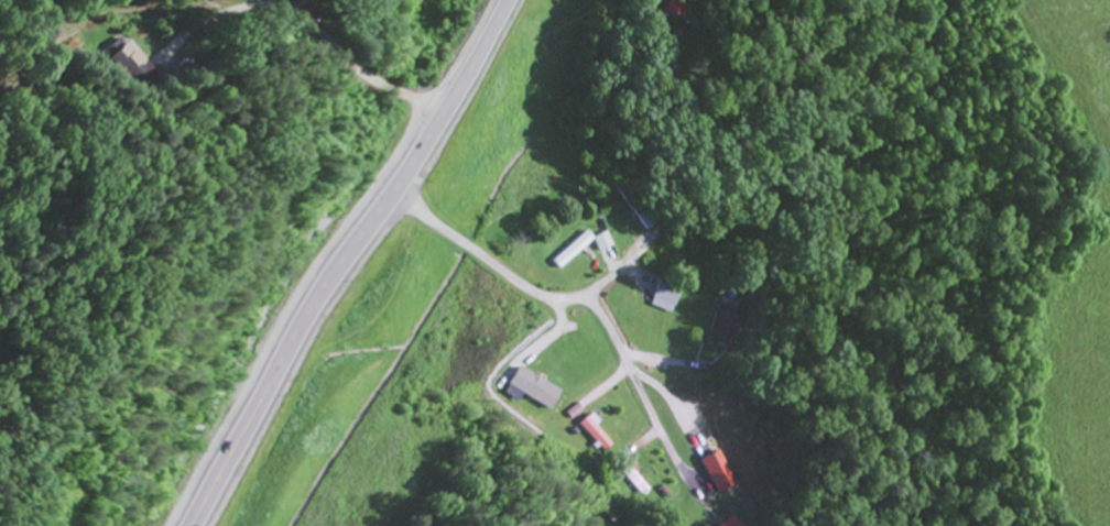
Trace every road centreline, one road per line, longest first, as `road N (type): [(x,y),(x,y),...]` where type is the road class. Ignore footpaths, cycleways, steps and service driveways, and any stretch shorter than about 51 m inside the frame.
road 1 (trunk): [(196,525),(499,0)]
road 2 (residential): [(383,194),(519,288),(588,309),(687,476)]

